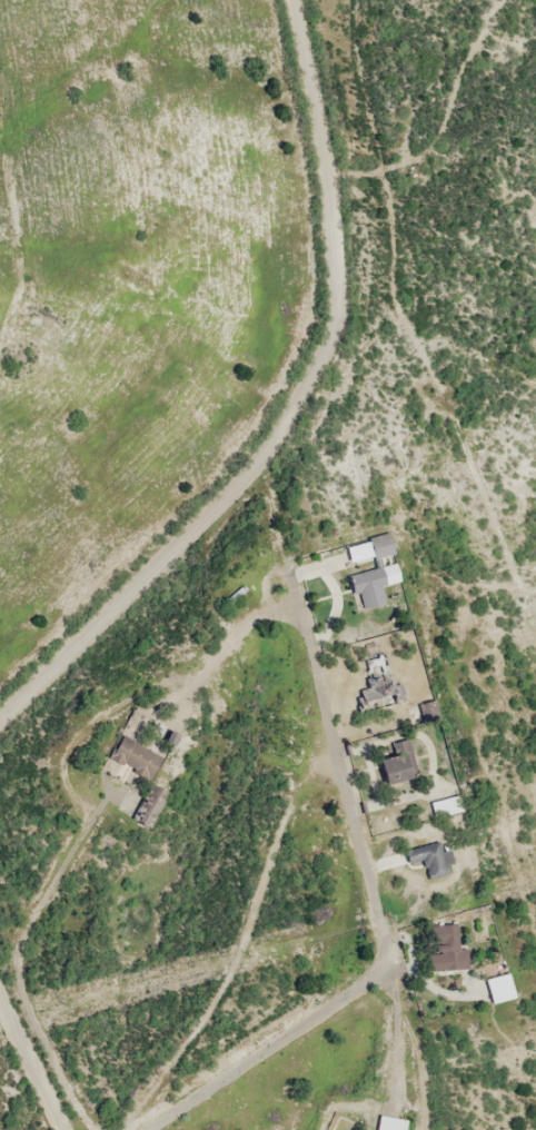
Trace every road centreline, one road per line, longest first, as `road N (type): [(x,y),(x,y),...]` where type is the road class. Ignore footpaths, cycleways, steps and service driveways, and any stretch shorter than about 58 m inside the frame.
road 1 (residential): [(0,723),(16,697),(269,458),(332,272),(332,76),(318,0)]
road 2 (residential): [(332,272),(371,296),(388,337),(403,511),(444,559),(535,636)]
road 3 (residential): [(27,1129),(27,1064),(0,993)]

